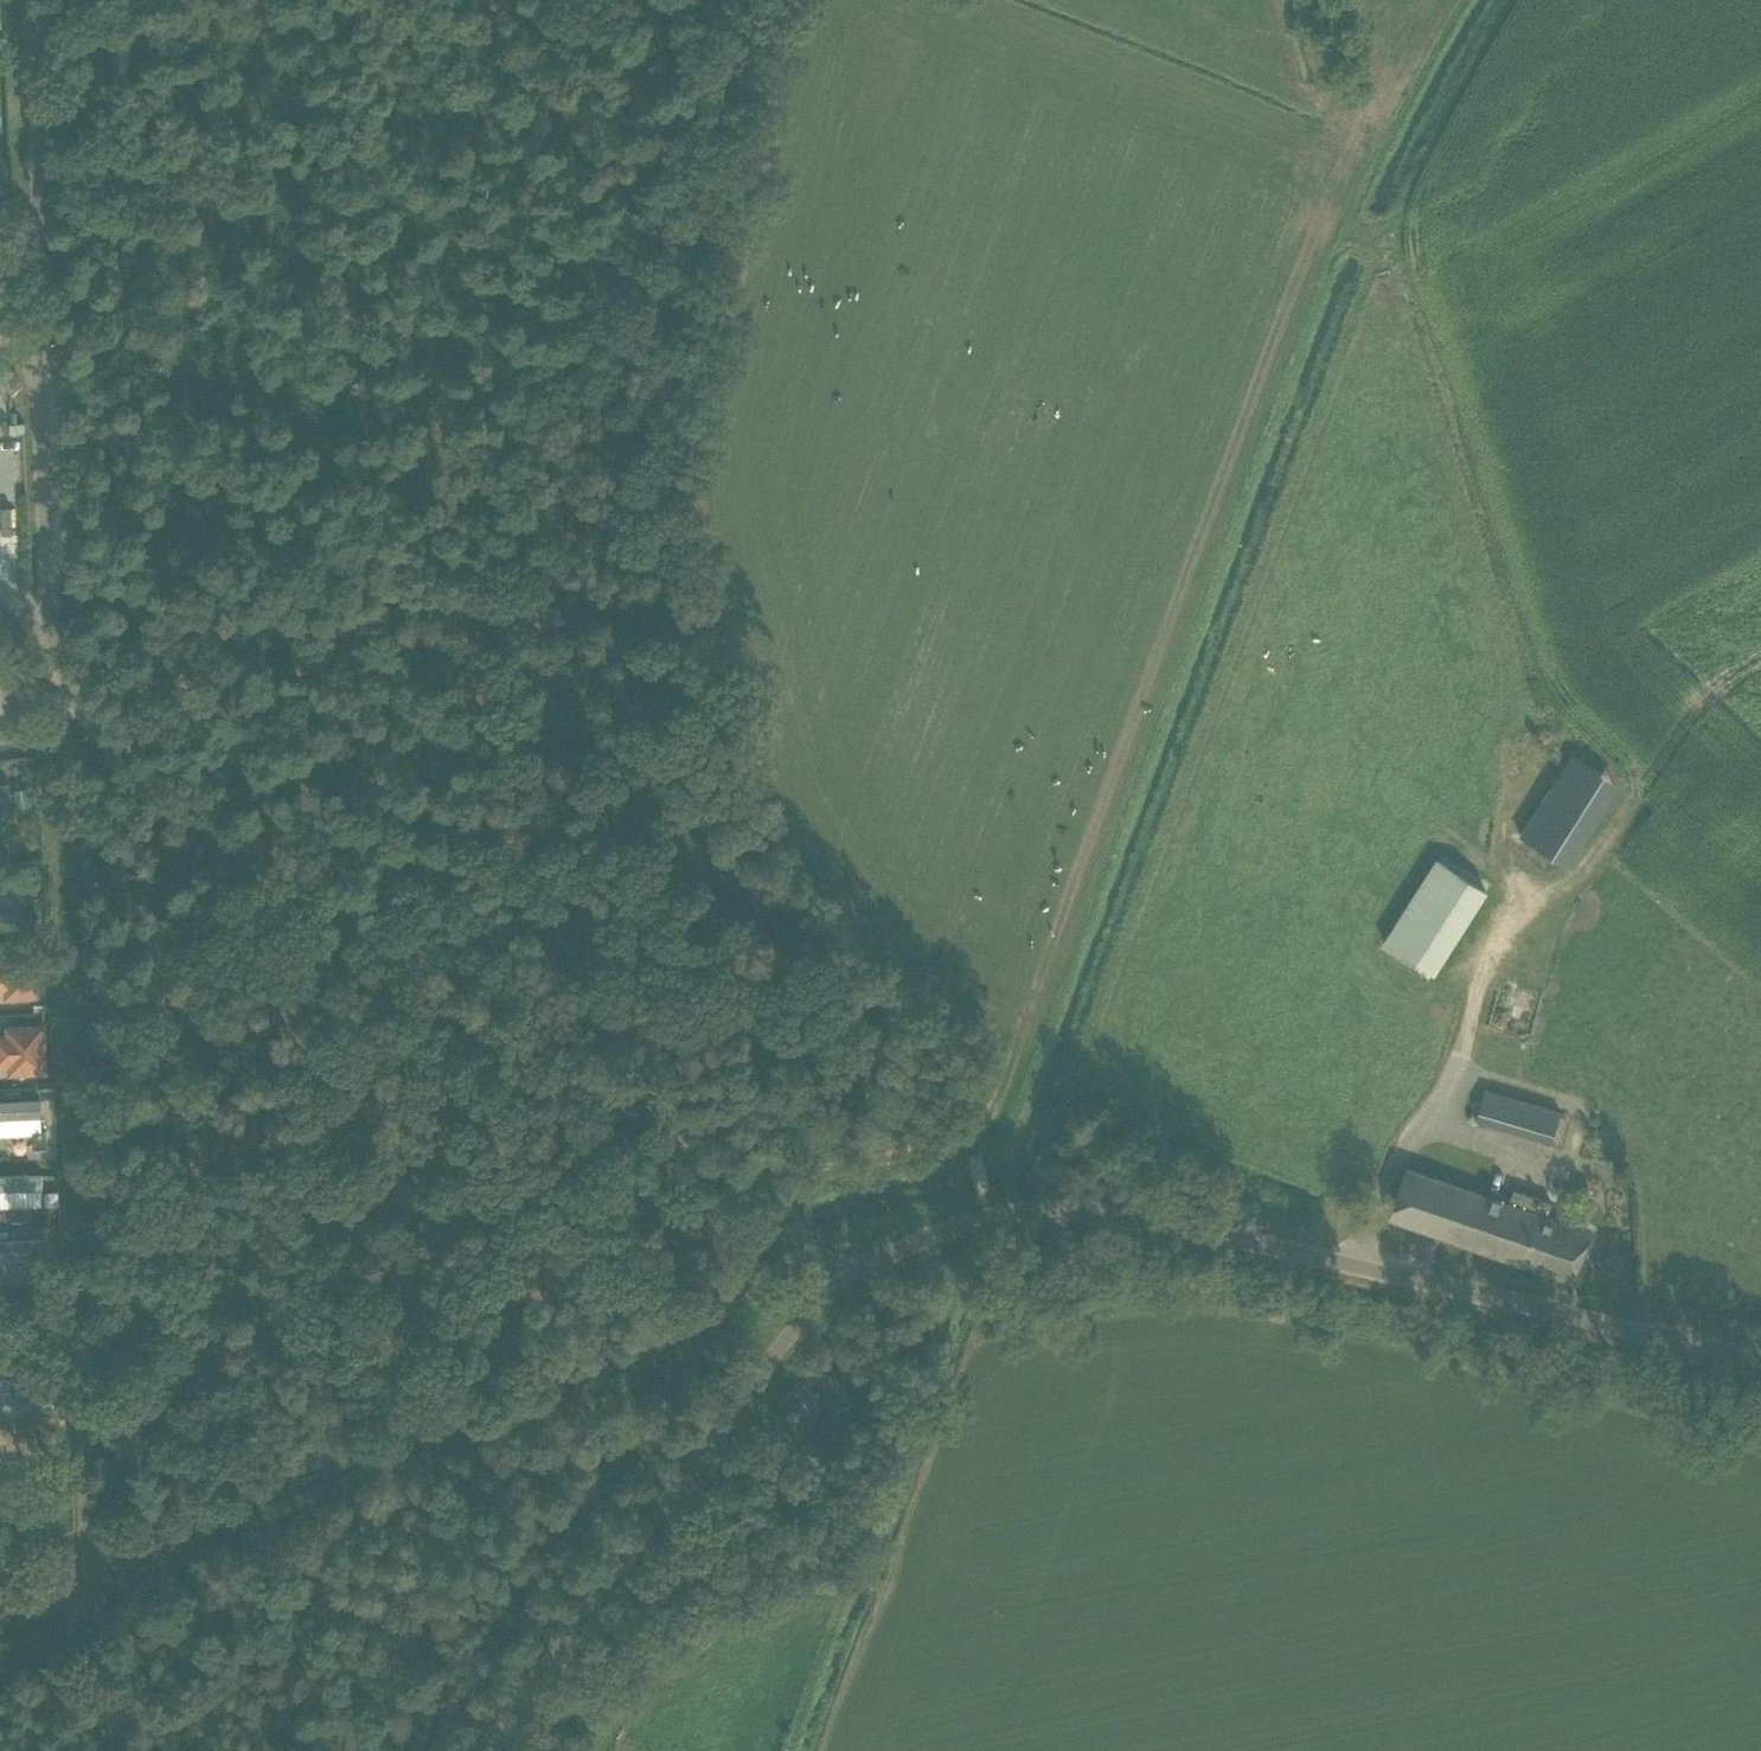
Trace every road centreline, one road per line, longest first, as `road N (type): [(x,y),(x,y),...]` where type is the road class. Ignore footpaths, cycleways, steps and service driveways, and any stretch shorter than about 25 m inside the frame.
road 1 (unclassified): [(834,1286),(779,1202),(558,1071),(95,704),(65,662),(44,622),(24,0)]
road 2 (track): [(65,662),(48,701),(102,1750)]
road 3 (unclassified): [(834,1286),(955,1227),(1086,1209),(1760,1359)]
road 4 (unclassified): [(487,1750),(763,1368),(834,1286)]

